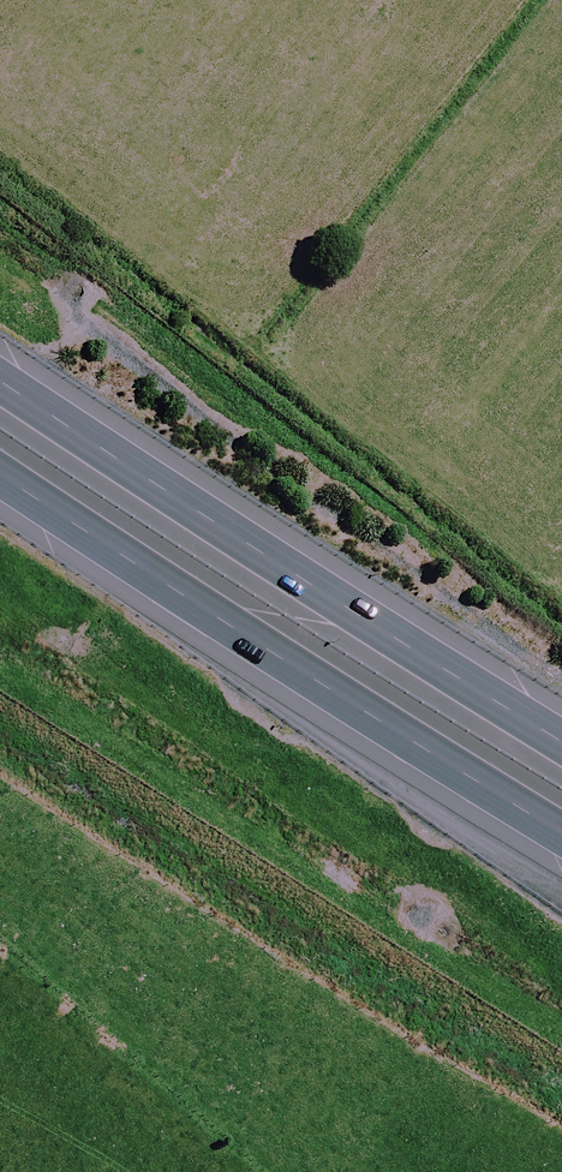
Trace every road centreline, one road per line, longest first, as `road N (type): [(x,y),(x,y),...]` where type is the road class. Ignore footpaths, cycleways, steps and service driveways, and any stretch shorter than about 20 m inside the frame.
road 1 (motorway): [(0,387),(561,745)]
road 2 (motorway): [(561,834),(234,637),(0,483)]

